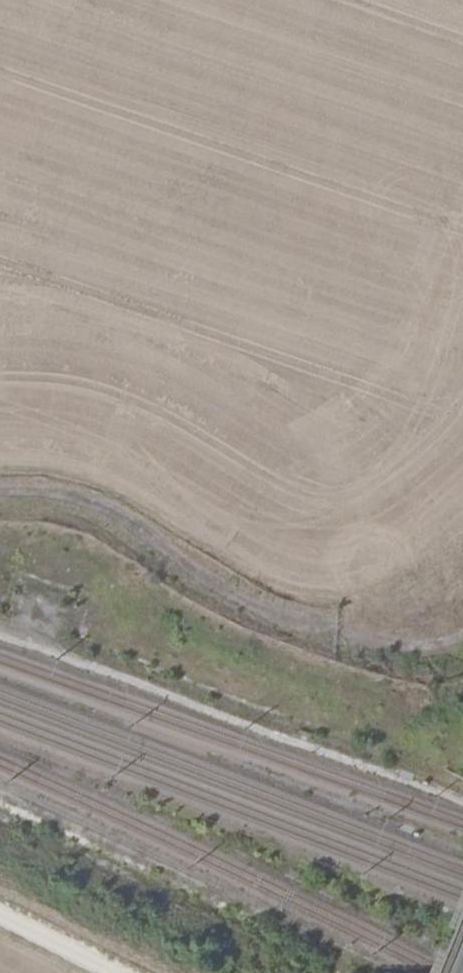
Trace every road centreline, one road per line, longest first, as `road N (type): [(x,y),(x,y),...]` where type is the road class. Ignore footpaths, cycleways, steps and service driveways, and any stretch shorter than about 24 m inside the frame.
road 1 (track): [(0,911),(132,972)]

